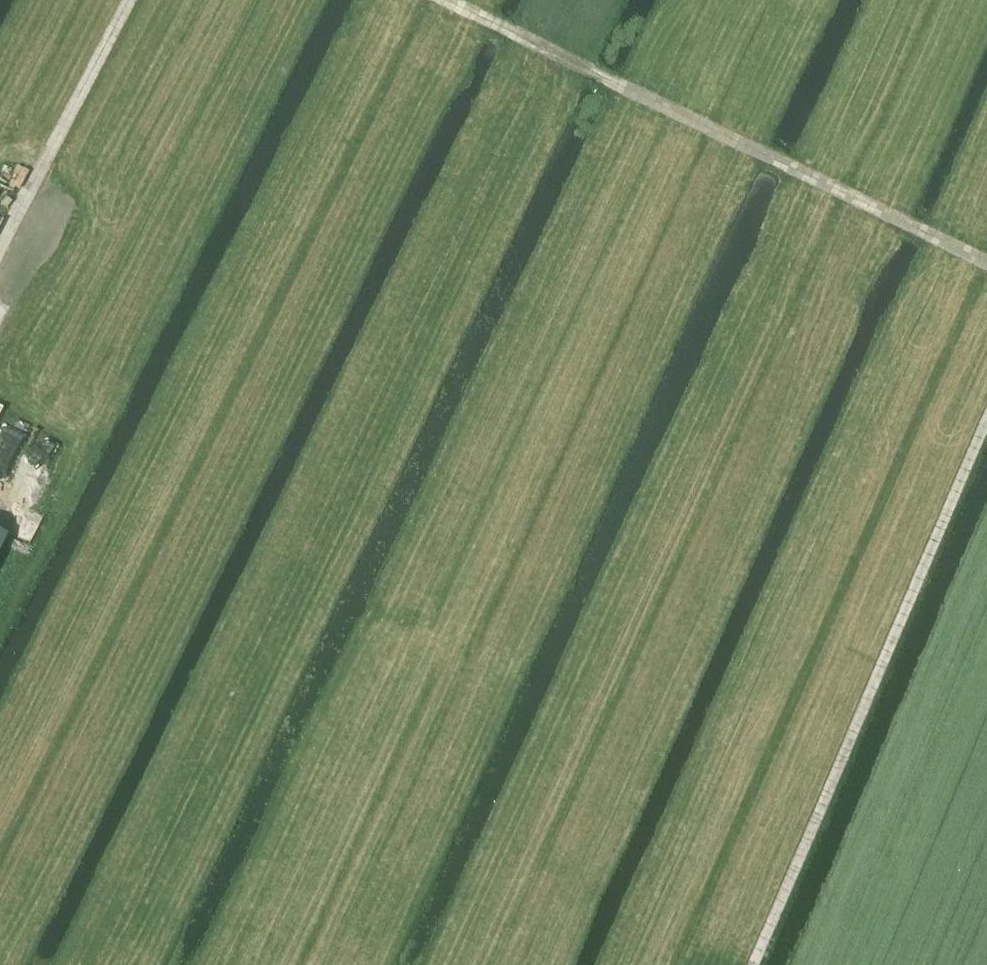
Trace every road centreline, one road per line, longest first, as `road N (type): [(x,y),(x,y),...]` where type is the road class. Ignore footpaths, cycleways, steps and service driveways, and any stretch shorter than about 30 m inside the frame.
road 1 (track): [(442,0),(986,261)]
road 2 (track): [(986,420),(752,964)]
road 3 (track): [(0,254),(130,0)]

